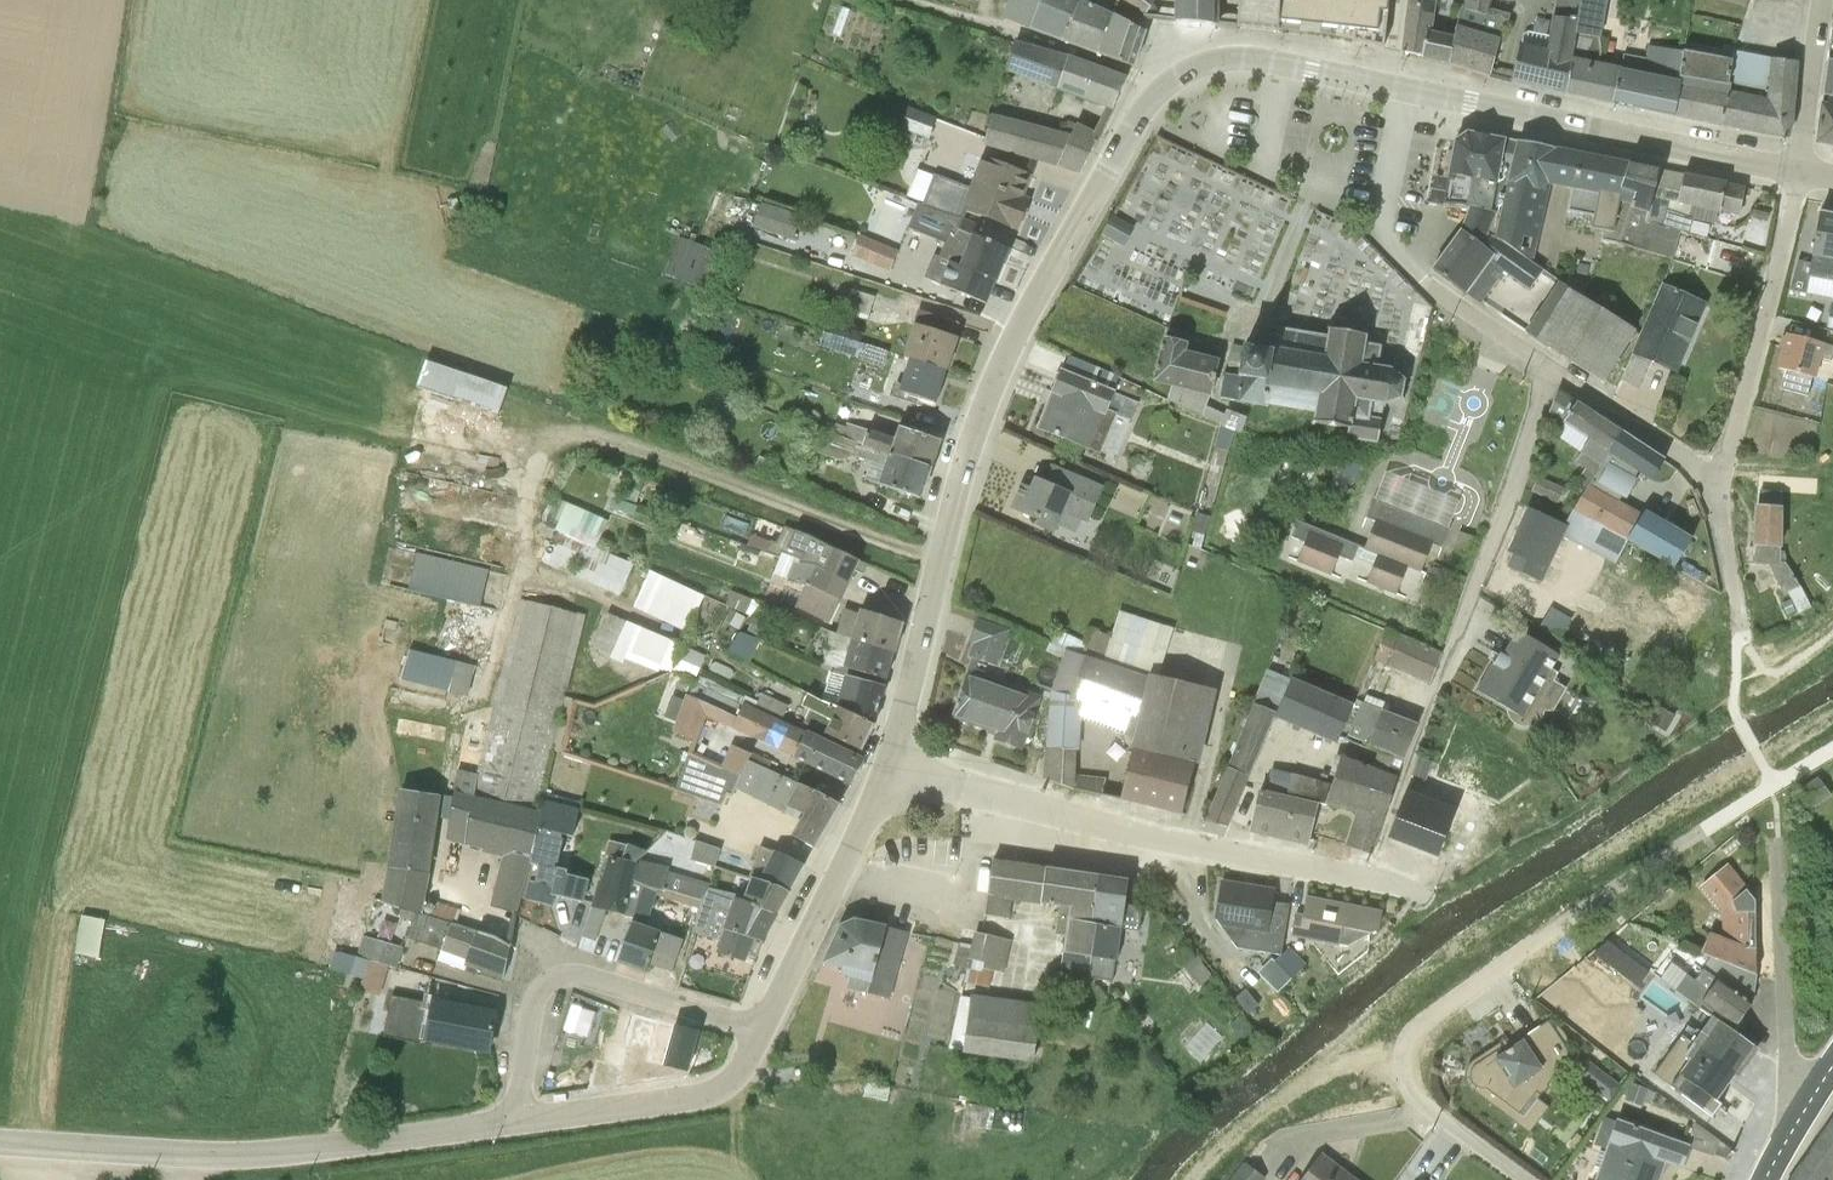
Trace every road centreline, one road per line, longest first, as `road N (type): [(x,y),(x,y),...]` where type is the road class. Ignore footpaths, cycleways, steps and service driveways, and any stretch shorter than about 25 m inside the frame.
road 1 (tertiary): [(1406,89),(1284,63),(1211,61),(1163,87),(1134,124),(989,388),(959,480),(889,769)]
road 2 (residential): [(1525,1179),(1413,1093),(1402,1065),(1412,1033),(1563,920),(1699,834)]
road 3 (residential): [(1545,362),(1471,602),(1365,881)]
road 4 (tertiary): [(0,1142),(271,1154),(510,1120)]
road 5 (residential): [(889,769),(1130,835),(1365,881)]
road 6 (tertiary): [(1799,170),(1406,89)]
road 7 (tertiary): [(762,1031),(570,973),(545,983),(533,1005),(510,1120)]
road 8 (residential): [(1545,362),(1422,280),(1388,242),(1380,219),(1406,89)]
road 9 (residential): [(1799,170),(1730,448),(1714,477)]
road 10 (tertiary): [(889,769),(762,1031)]
road 11 (tertiary): [(510,1120),(694,1100),(737,1076),(762,1031)]
road 12 (track): [(1163,87),(895,0)]
road 13 (residential): [(1775,841),(1786,1064),(1807,1104)]
road 14 (residential): [(1714,477),(1545,362)]
road 15 (residential): [(1799,170),(1822,0)]
road 16 (residential): [(1740,629),(1714,477)]

